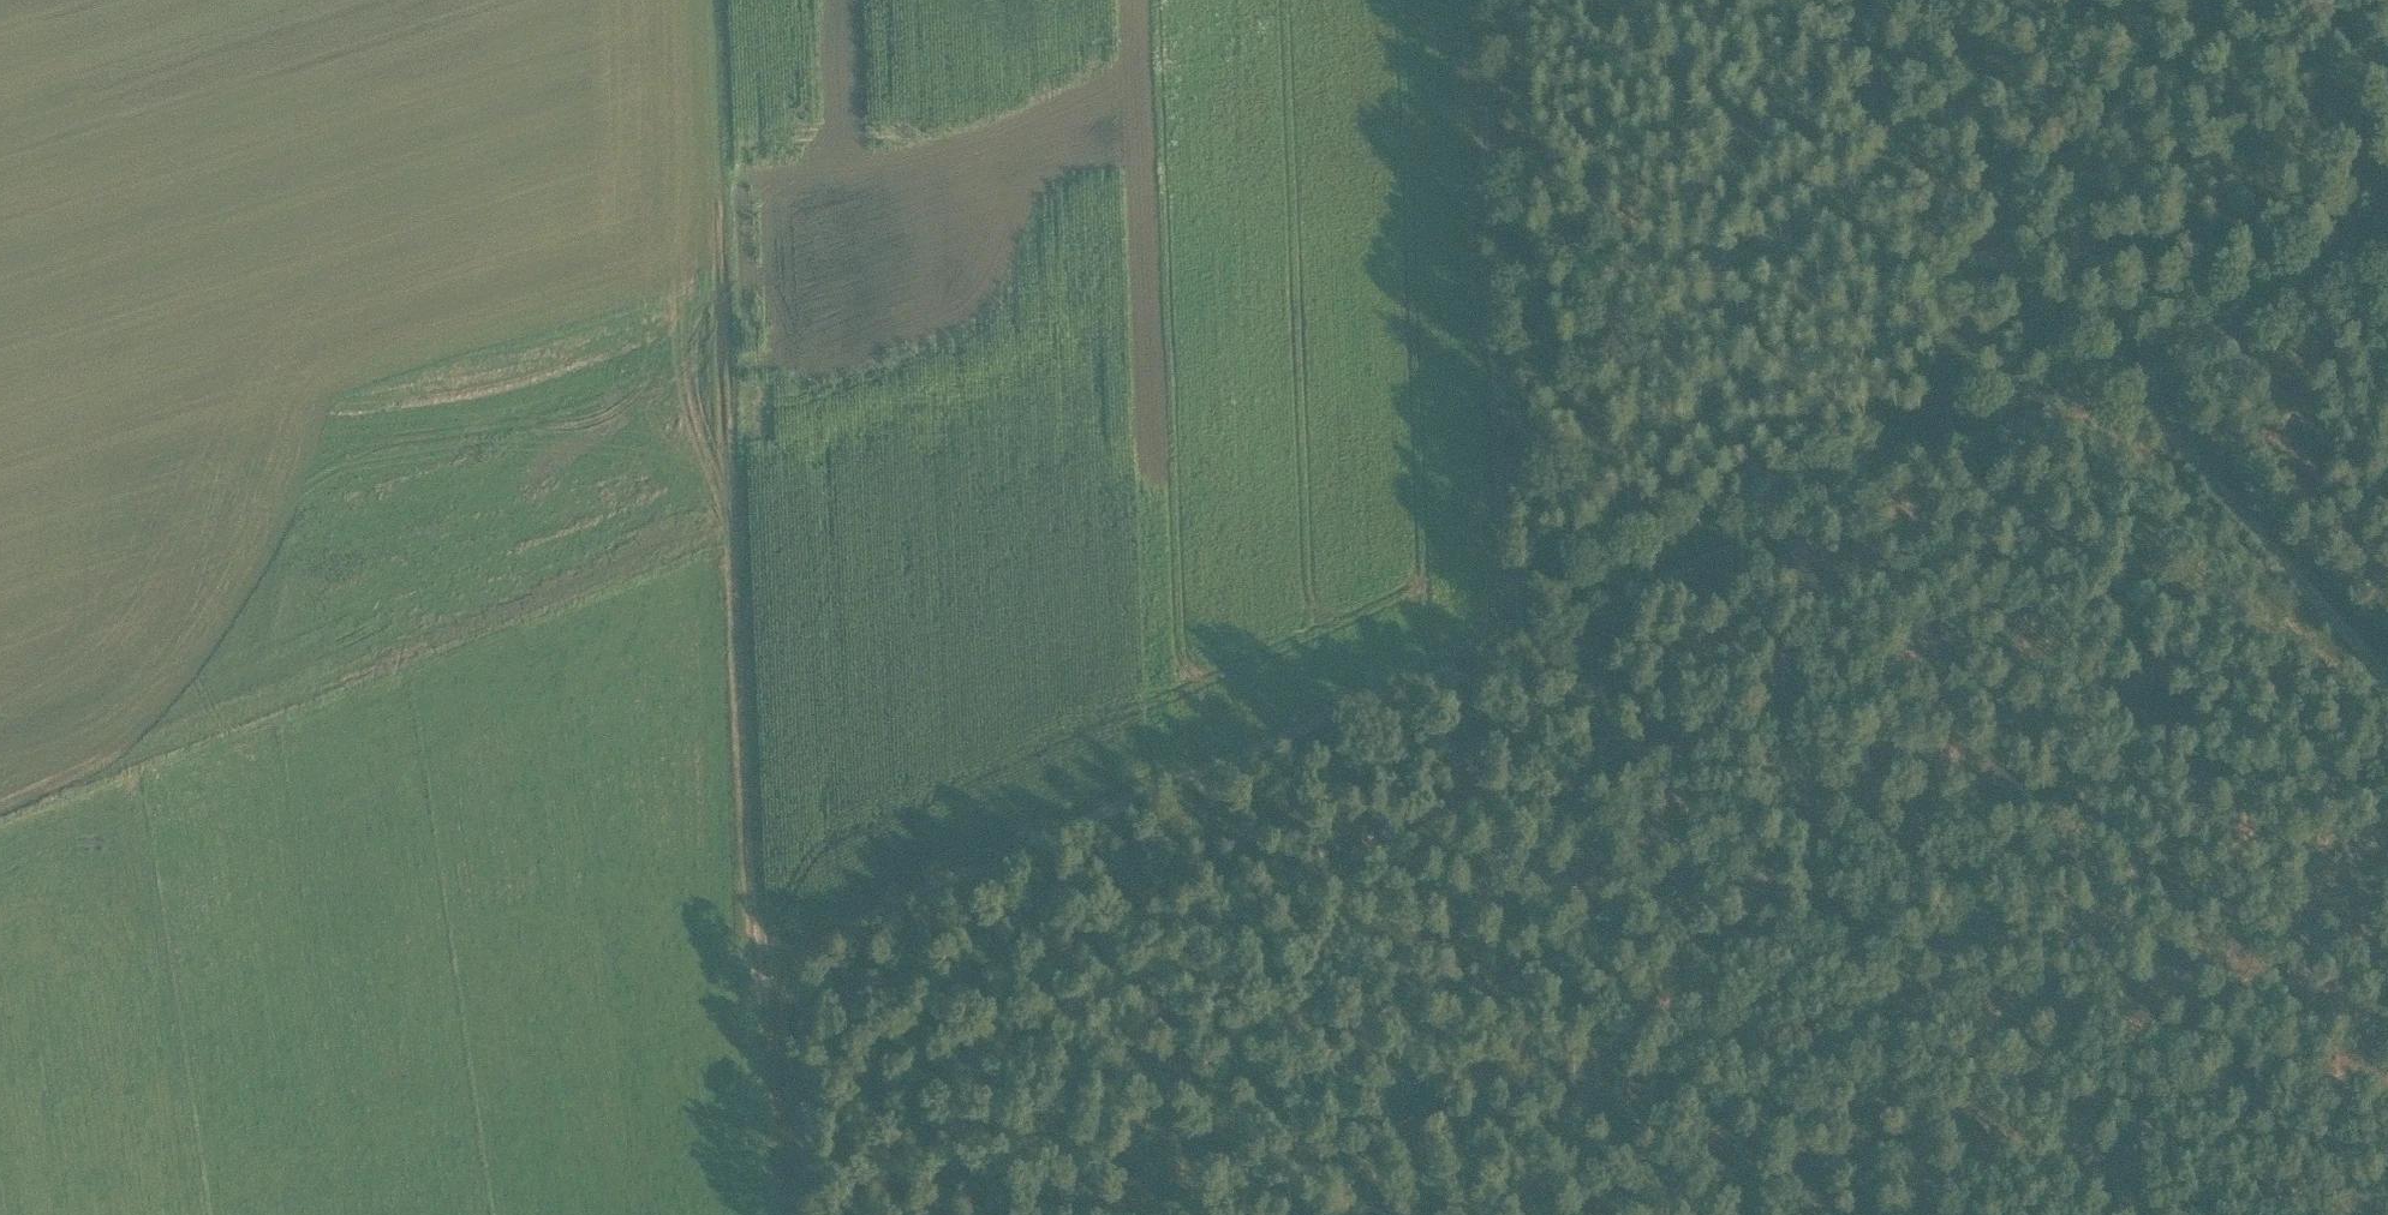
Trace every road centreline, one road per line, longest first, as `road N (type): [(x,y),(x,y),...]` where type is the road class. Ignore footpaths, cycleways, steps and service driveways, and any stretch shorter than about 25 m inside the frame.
road 1 (track): [(2129,382),(1508,640),(762,977)]
road 2 (track): [(723,274),(752,892),(798,1214)]
road 3 (track): [(1508,640),(1482,0)]
road 4 (track): [(2387,684),(2129,382)]
road 5 (track): [(2387,271),(2129,382)]

